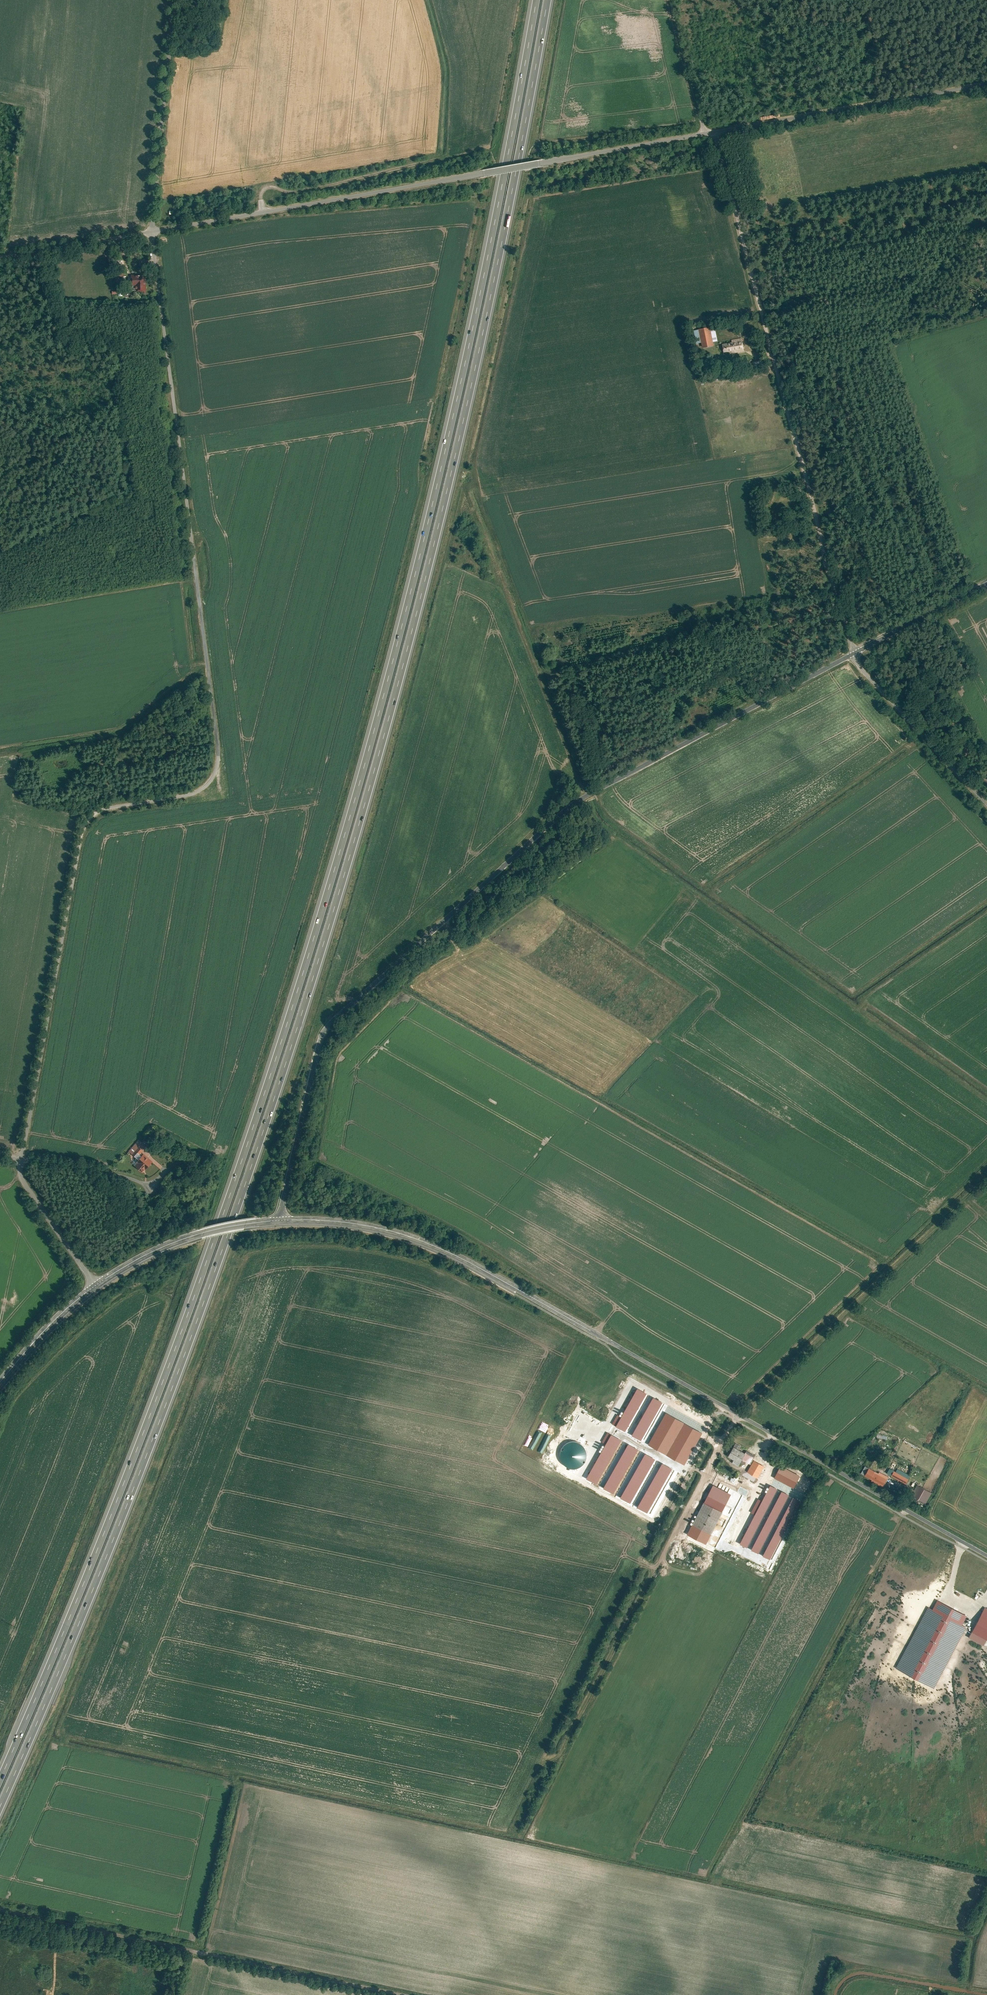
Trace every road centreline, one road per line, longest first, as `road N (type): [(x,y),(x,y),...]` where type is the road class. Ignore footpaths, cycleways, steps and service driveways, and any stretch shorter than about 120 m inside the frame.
road 1 (motorway): [(0,1806),(158,1425),(306,998),(407,651),(472,384),(547,0)]
road 2 (motorway): [(536,0),(462,379),(396,648),(296,994),(148,1419),(0,1779)]
road 3 (unclassified): [(153,231),(217,767),(202,790),(108,808),(83,828),(21,1158)]
road 4 (tertiary): [(282,1218),(322,1035),(335,1019),(586,795),(854,653)]
road 5 (tertiary): [(282,1218),(355,1222),(462,1257),(986,1555)]
road 6 (unclassified): [(715,133),(153,231)]
road 7 (unclassified): [(715,133),(854,653)]
road 8 (unclassified): [(413,1994),(0,1907)]
road 9 (track): [(739,1414),(563,1751),(544,1762)]
road 10 (unclassified): [(986,84),(715,133)]
road 11 (unclassified): [(175,0),(153,231)]
road 12 (track): [(207,663),(117,728),(0,746)]
road 13 (track): [(261,213),(269,187),(300,193),(444,158)]
road 14 (tertiary): [(95,1286),(181,1240),(282,1218)]
road 15 (unclassified): [(854,653),(986,804)]
road 16 (unclassified): [(153,231),(0,256)]
road 17 (tertiary): [(854,653),(986,583)]
road 18 (unclassified): [(21,1158),(95,1286)]
road 19 (tertiary): [(0,1383),(95,1286)]
road 20 (unclassified): [(21,1158),(149,1190)]

